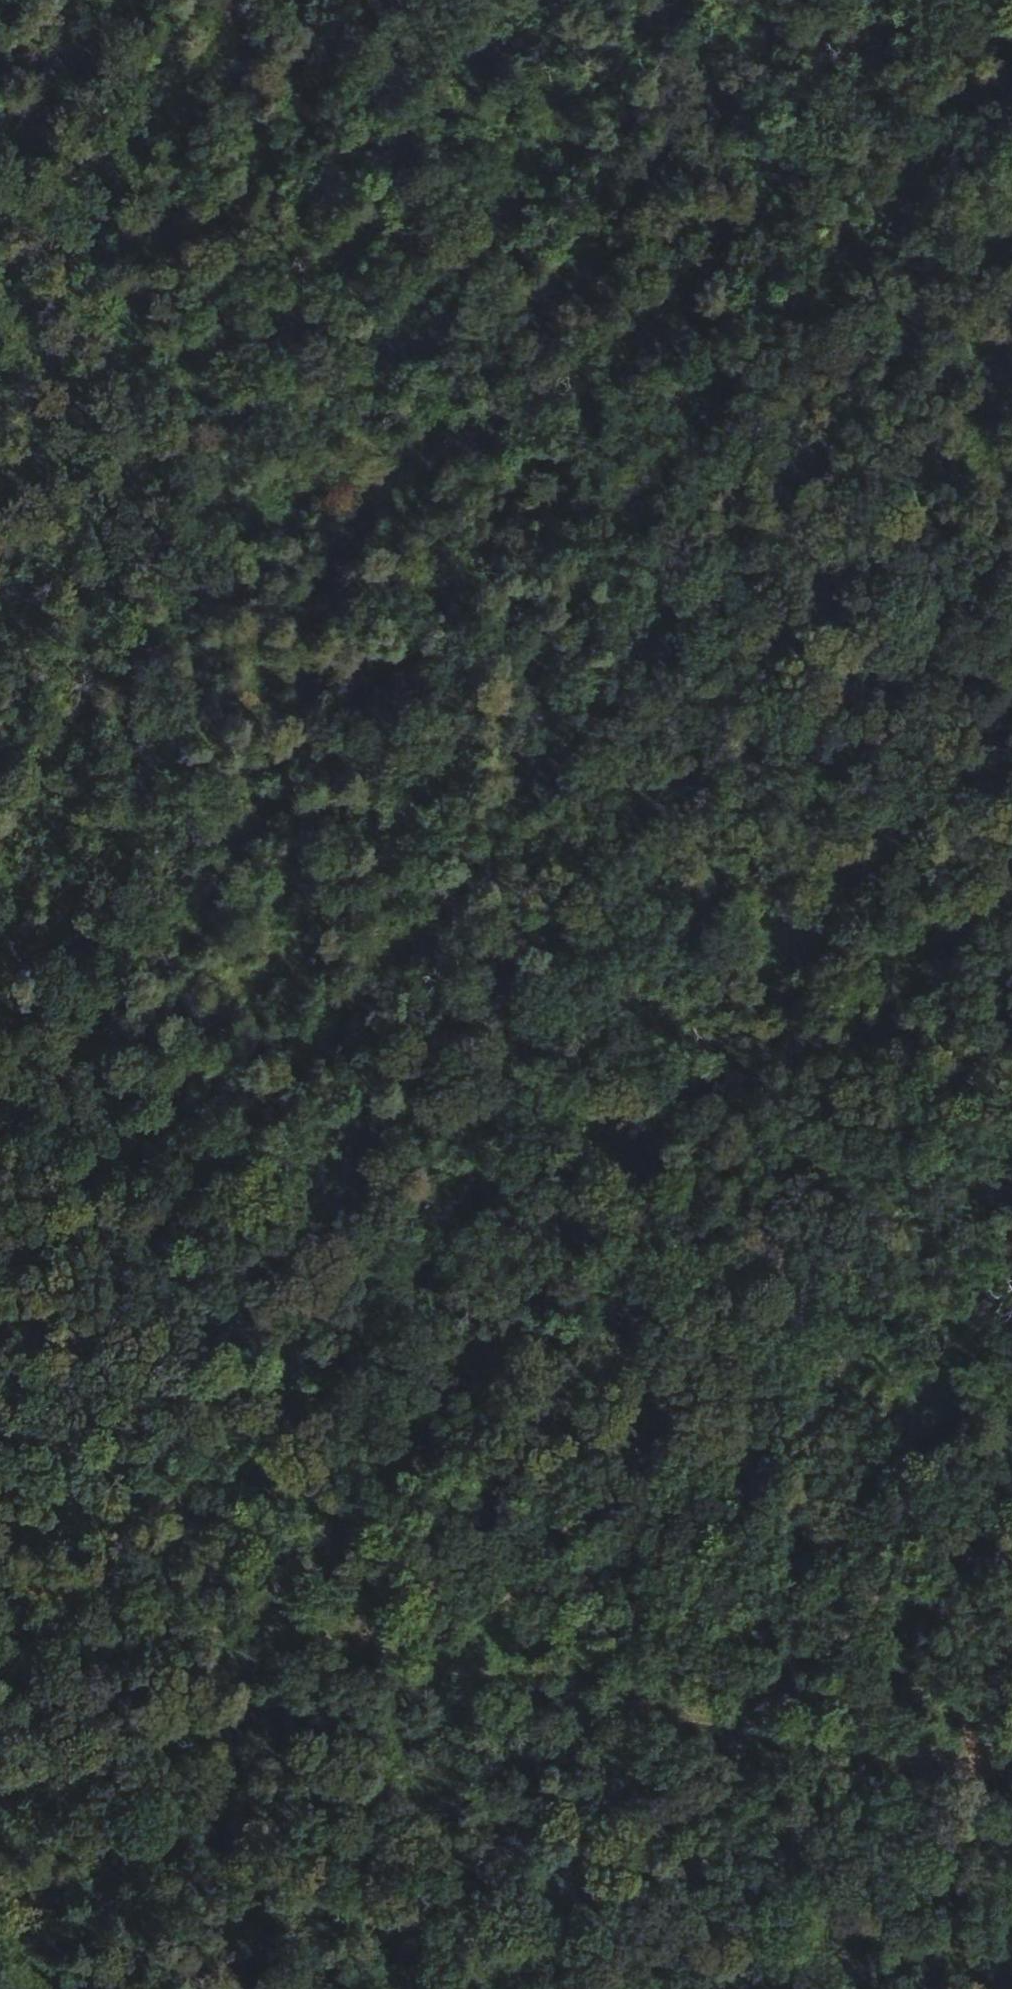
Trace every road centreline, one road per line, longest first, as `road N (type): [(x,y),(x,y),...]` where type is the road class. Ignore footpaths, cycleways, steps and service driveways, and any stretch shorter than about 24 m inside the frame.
road 1 (track): [(0,344),(1011,625)]
road 2 (track): [(0,1579),(1011,1780)]

